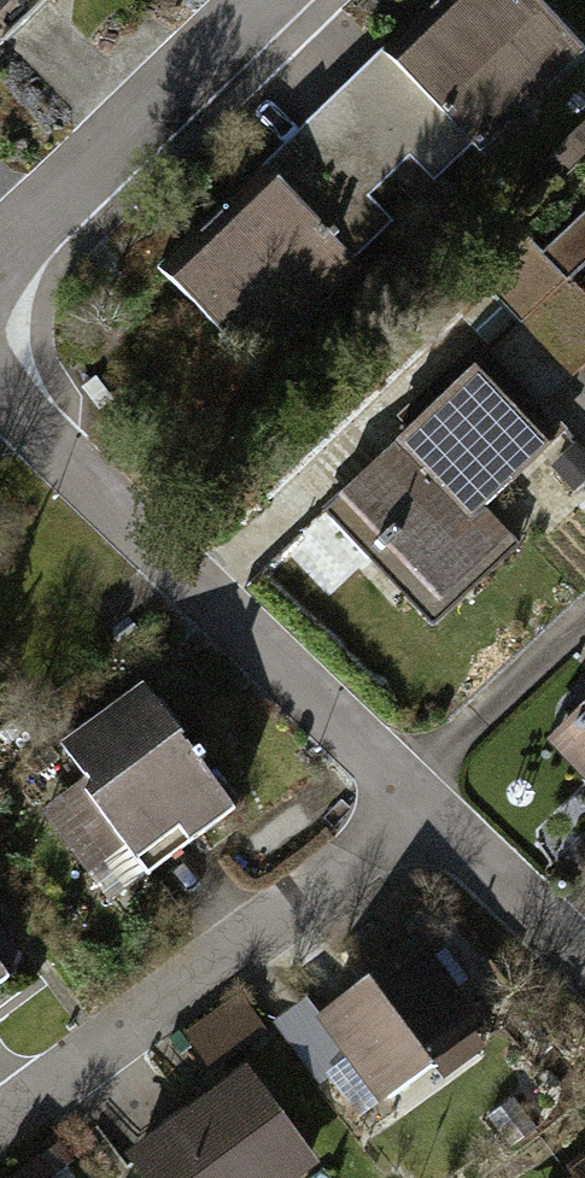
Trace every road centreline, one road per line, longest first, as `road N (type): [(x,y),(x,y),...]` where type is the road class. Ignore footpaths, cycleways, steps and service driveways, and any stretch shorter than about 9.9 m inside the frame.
road 1 (residential): [(420,804),(0,391)]
road 2 (residential): [(420,804),(0,1110)]
road 3 (residential): [(0,245),(266,0)]
road 4 (residential): [(584,967),(420,804)]

